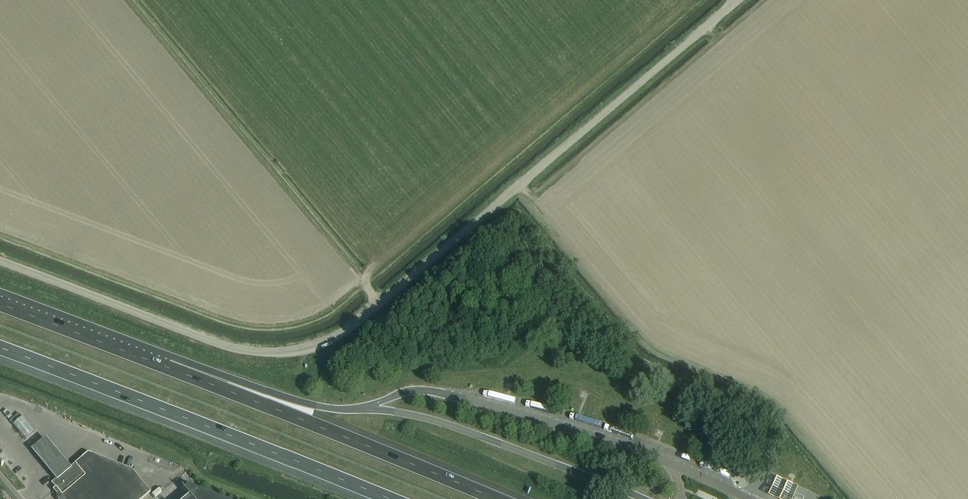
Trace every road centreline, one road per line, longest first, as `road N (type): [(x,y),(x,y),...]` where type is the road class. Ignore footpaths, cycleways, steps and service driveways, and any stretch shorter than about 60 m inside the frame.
road 1 (unclassified): [(0,262),(228,347),(313,346),(363,318),(734,0)]
road 2 (motorway): [(0,346),(389,498)]
road 3 (track): [(381,301),(133,0)]
road 4 (motorway): [(494,498),(157,363)]
road 5 (motorway): [(360,409),(308,404),(196,367),(157,363)]
road 6 (motorway): [(157,363),(0,304)]

